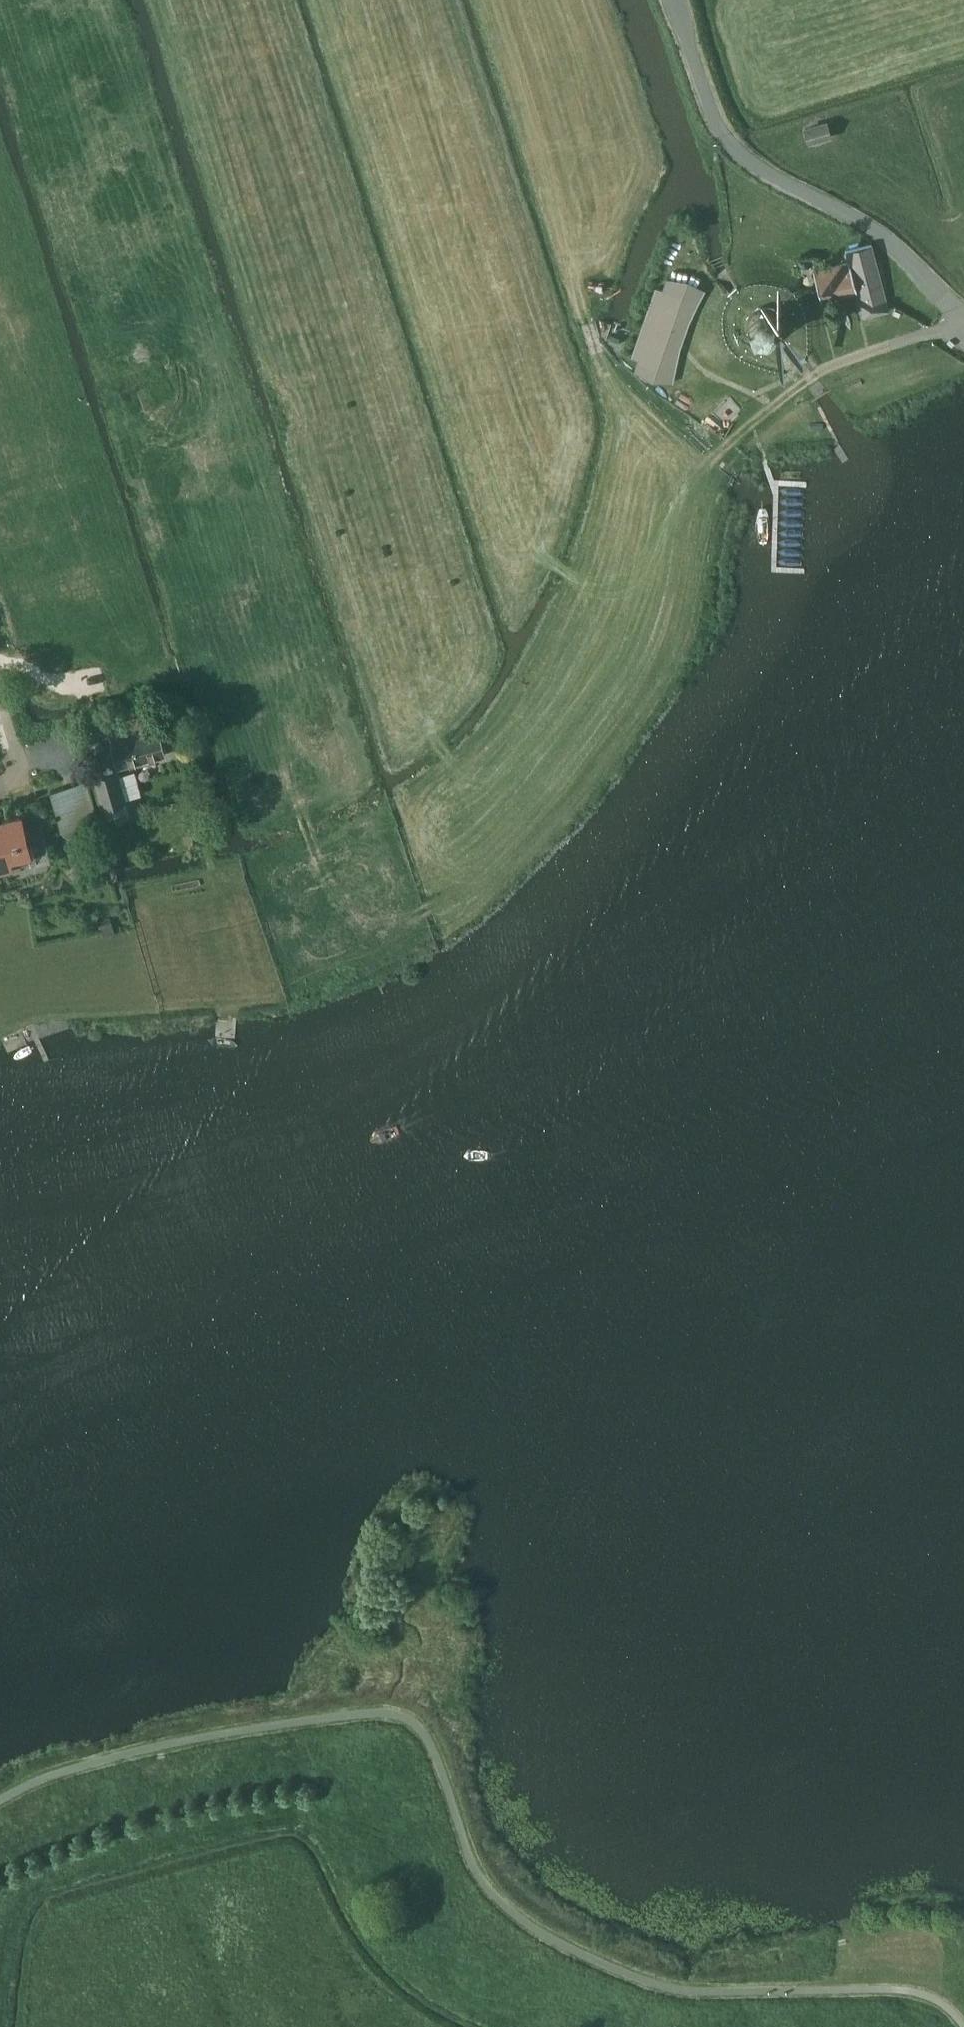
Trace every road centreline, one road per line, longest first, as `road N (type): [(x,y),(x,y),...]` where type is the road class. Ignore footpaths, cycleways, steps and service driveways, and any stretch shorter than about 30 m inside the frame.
road 1 (unclassified): [(676,0),(727,141),(764,171),(866,221),(963,314)]
road 2 (track): [(717,509),(735,443),(827,372),(963,319)]

